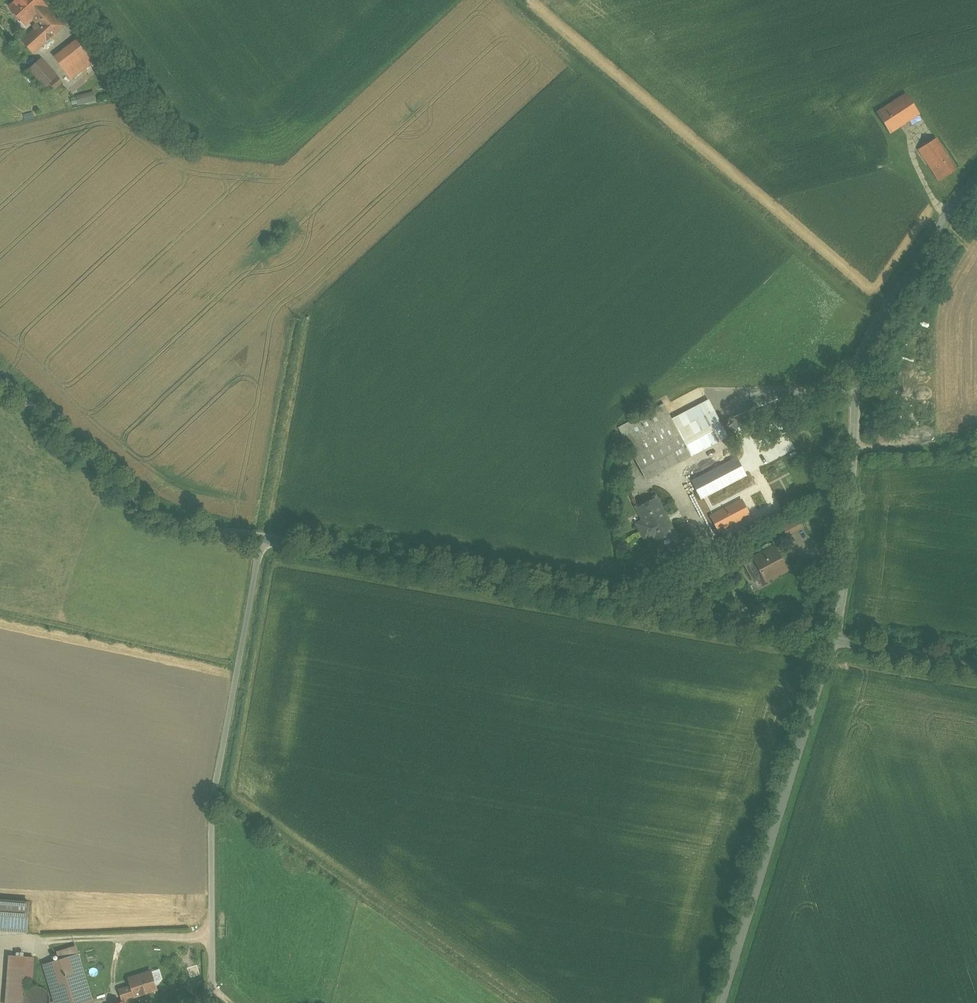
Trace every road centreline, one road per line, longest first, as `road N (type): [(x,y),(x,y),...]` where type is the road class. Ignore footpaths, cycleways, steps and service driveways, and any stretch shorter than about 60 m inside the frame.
road 1 (unclassified): [(0,377),(162,522),(832,642)]
road 2 (unclassified): [(832,642),(849,554),(867,351),(877,324),(976,187)]
road 3 (unclassified): [(832,642),(723,1002)]
road 4 (unclassified): [(976,666),(832,642)]

